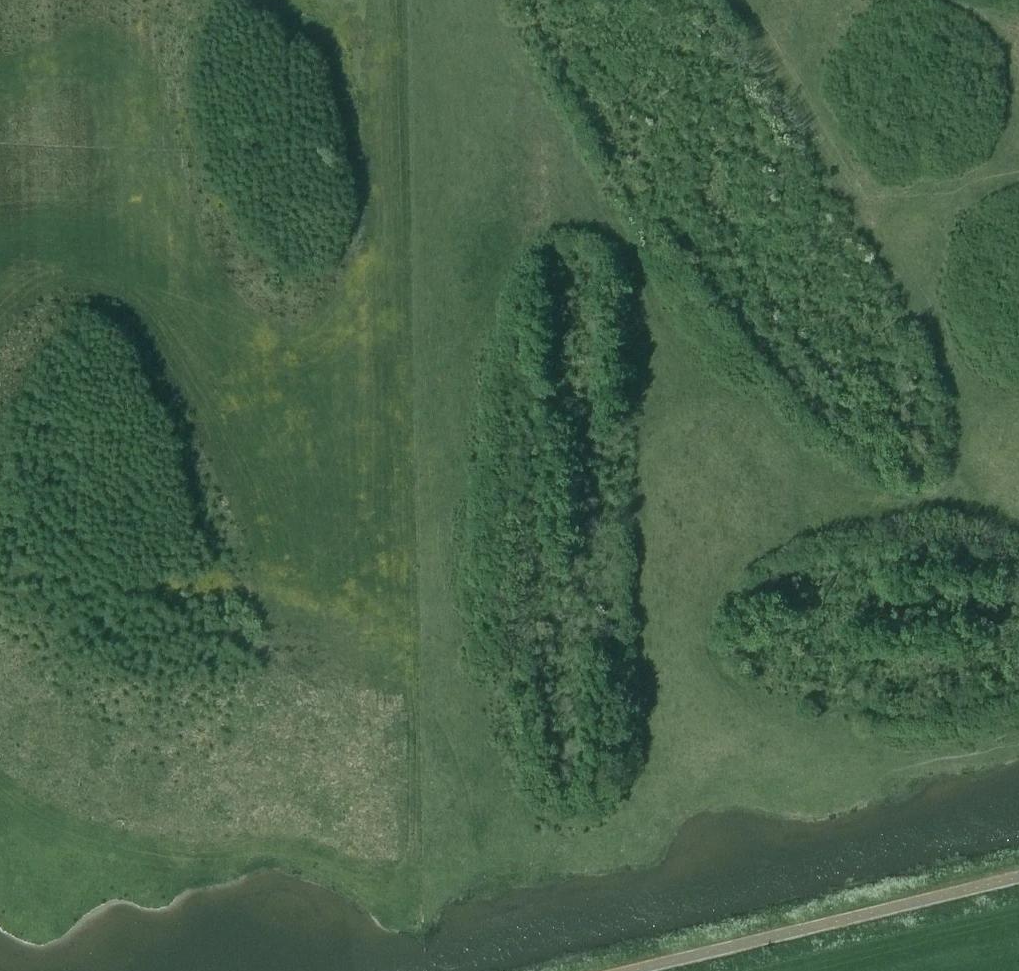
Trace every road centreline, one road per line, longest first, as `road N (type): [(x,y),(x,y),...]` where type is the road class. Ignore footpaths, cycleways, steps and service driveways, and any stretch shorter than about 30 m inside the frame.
road 1 (track): [(1018,179),(870,192),(747,0)]

